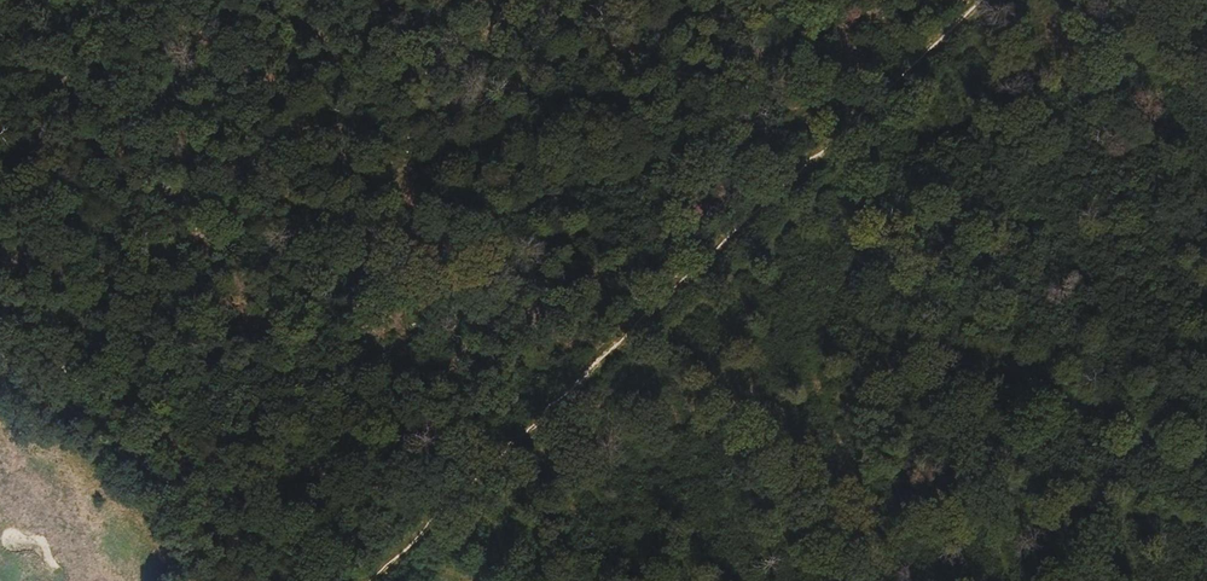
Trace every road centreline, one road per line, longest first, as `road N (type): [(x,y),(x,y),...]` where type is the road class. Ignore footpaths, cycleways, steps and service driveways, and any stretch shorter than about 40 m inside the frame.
road 1 (track): [(983,0),(446,506)]

